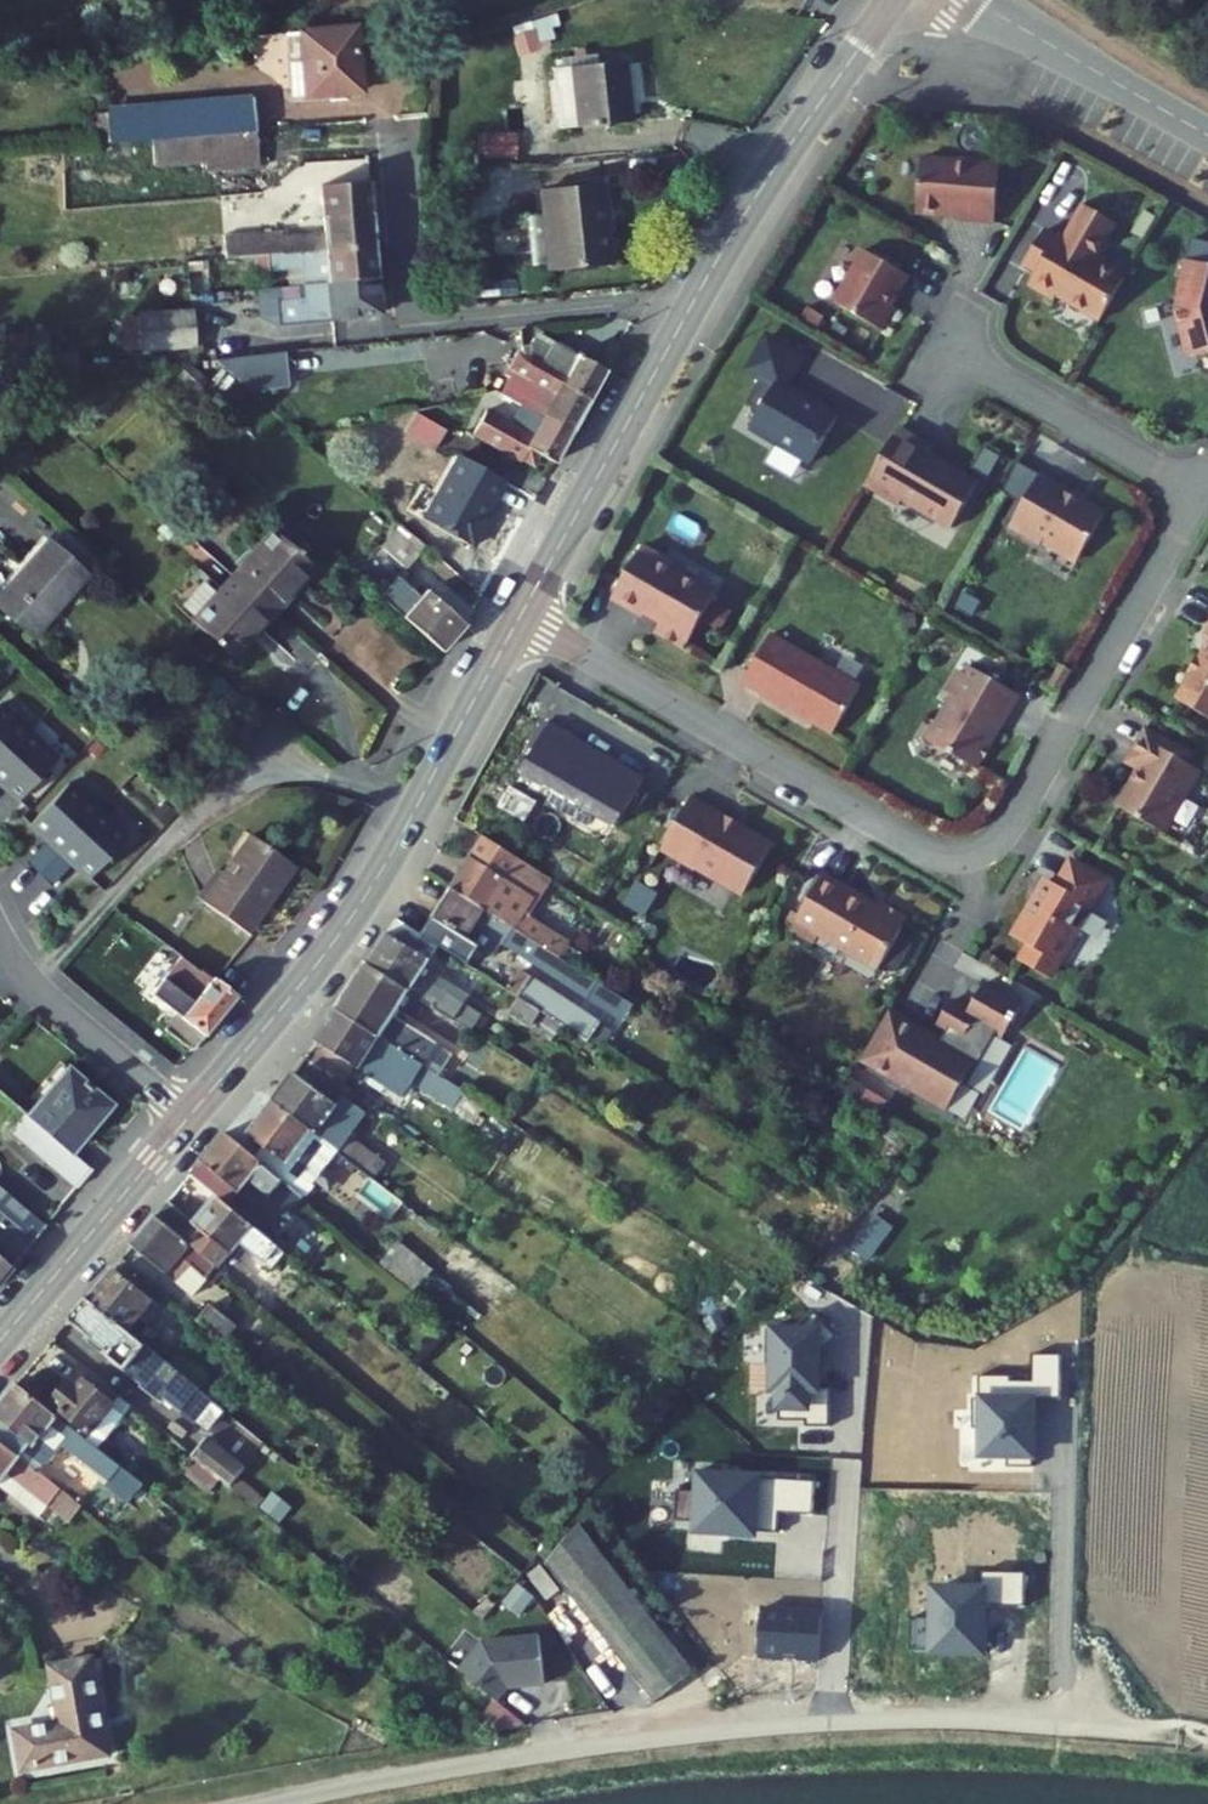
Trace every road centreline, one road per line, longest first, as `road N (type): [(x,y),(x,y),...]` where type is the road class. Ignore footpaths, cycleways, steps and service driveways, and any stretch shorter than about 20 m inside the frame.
road 1 (residential): [(515,615),(917,847),(971,860),(992,850),(1012,825),(1205,494)]
road 2 (secondary): [(889,0),(734,229),(515,615)]
road 3 (secondary): [(515,615),(344,920),(186,1114)]
road 4 (residential): [(946,346),(1205,494)]
road 5 (secondary): [(186,1114),(0,1340)]
road 6 (residential): [(982,0),(1207,131)]
road 7 (residential): [(186,1114),(43,995),(0,937)]

